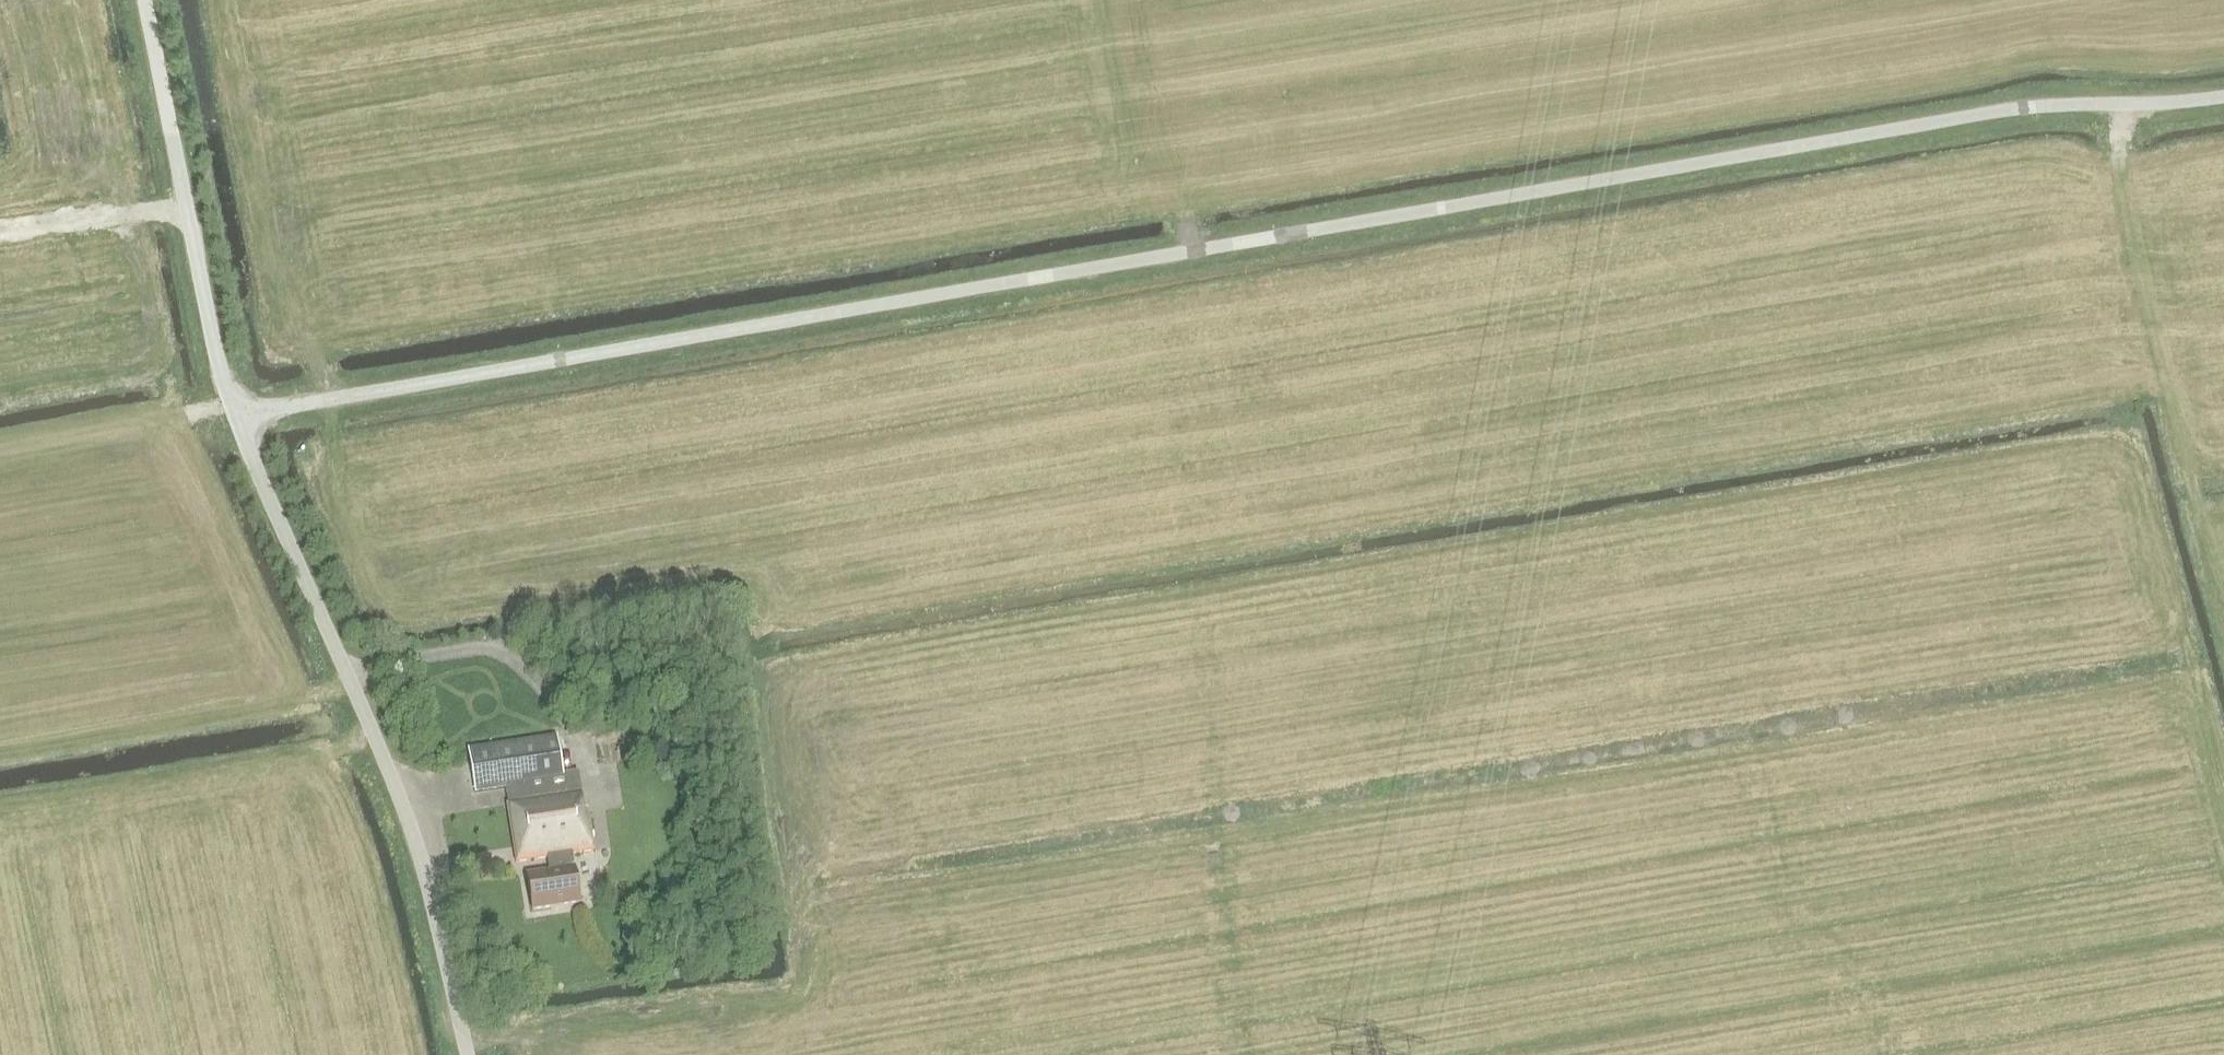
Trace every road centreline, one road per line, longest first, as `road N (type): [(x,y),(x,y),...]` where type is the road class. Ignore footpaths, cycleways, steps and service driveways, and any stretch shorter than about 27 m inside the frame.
road 1 (unclassified): [(466,1054),(406,816),(223,381),(144,0)]

